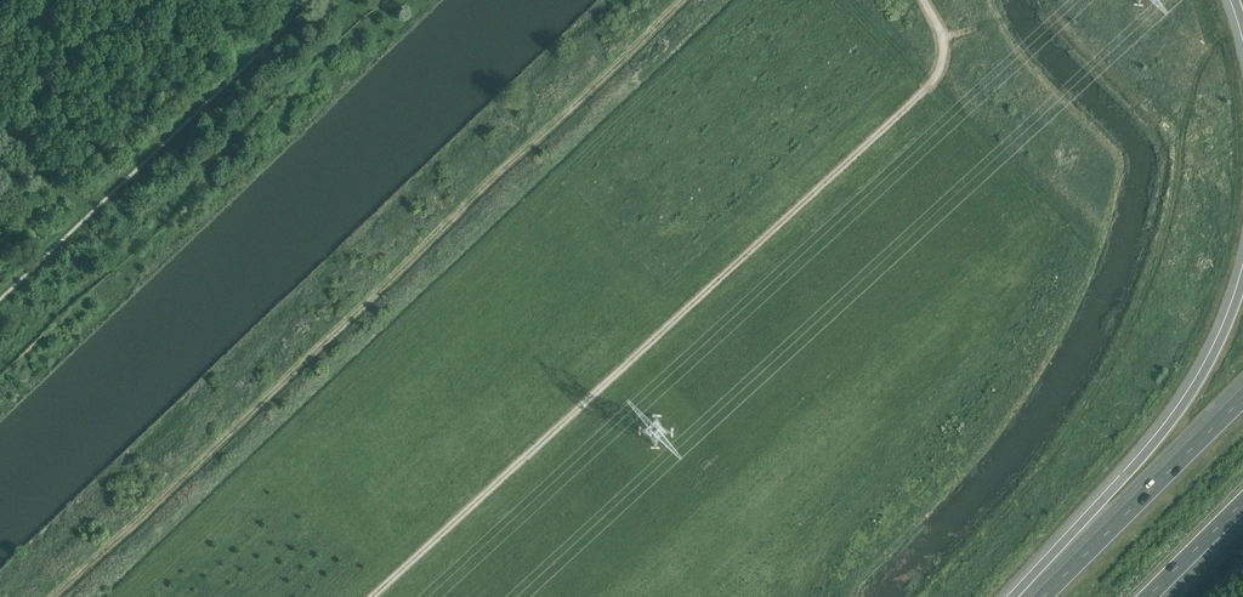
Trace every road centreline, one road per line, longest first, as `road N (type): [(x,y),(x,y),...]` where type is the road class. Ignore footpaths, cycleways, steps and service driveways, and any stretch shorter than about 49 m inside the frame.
road 1 (track): [(54,596),(682,0)]
road 2 (track): [(924,0),(942,49),(929,86),(370,596)]
road 3 (motorway): [(1242,265),(1193,384),(1130,468),(1012,596)]
road 4 (motorway): [(1242,398),(1043,596)]
road 5 (motorway): [(1145,596),(1242,501)]

